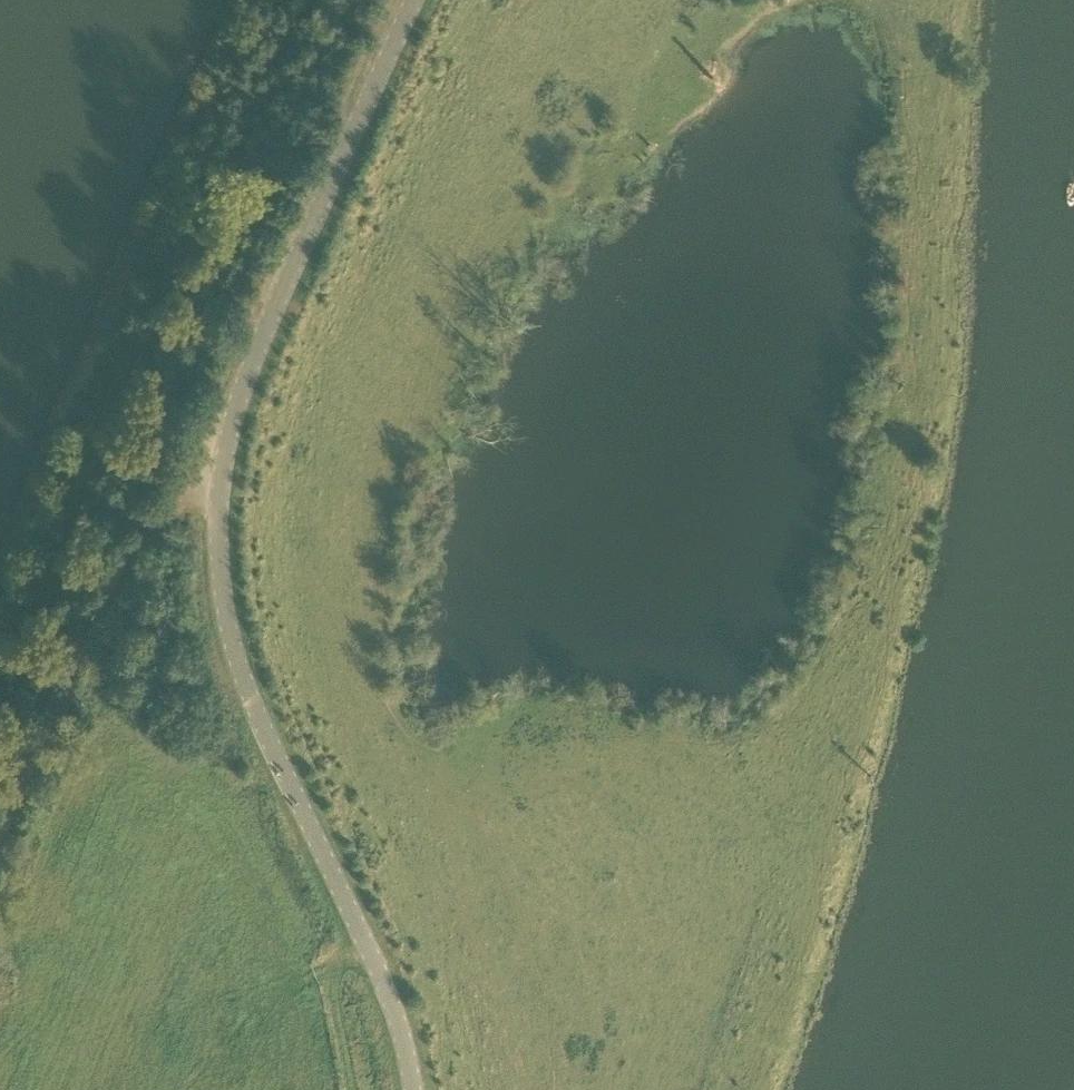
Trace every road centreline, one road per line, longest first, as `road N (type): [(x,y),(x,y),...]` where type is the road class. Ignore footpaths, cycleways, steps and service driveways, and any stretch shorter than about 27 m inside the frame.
road 1 (residential): [(415,1089),(379,971),(245,678),(223,581),(221,493)]
road 2 (unclassified): [(221,493),(249,374),(416,0)]
road 3 (track): [(0,859),(147,544),(188,492),(221,493)]

